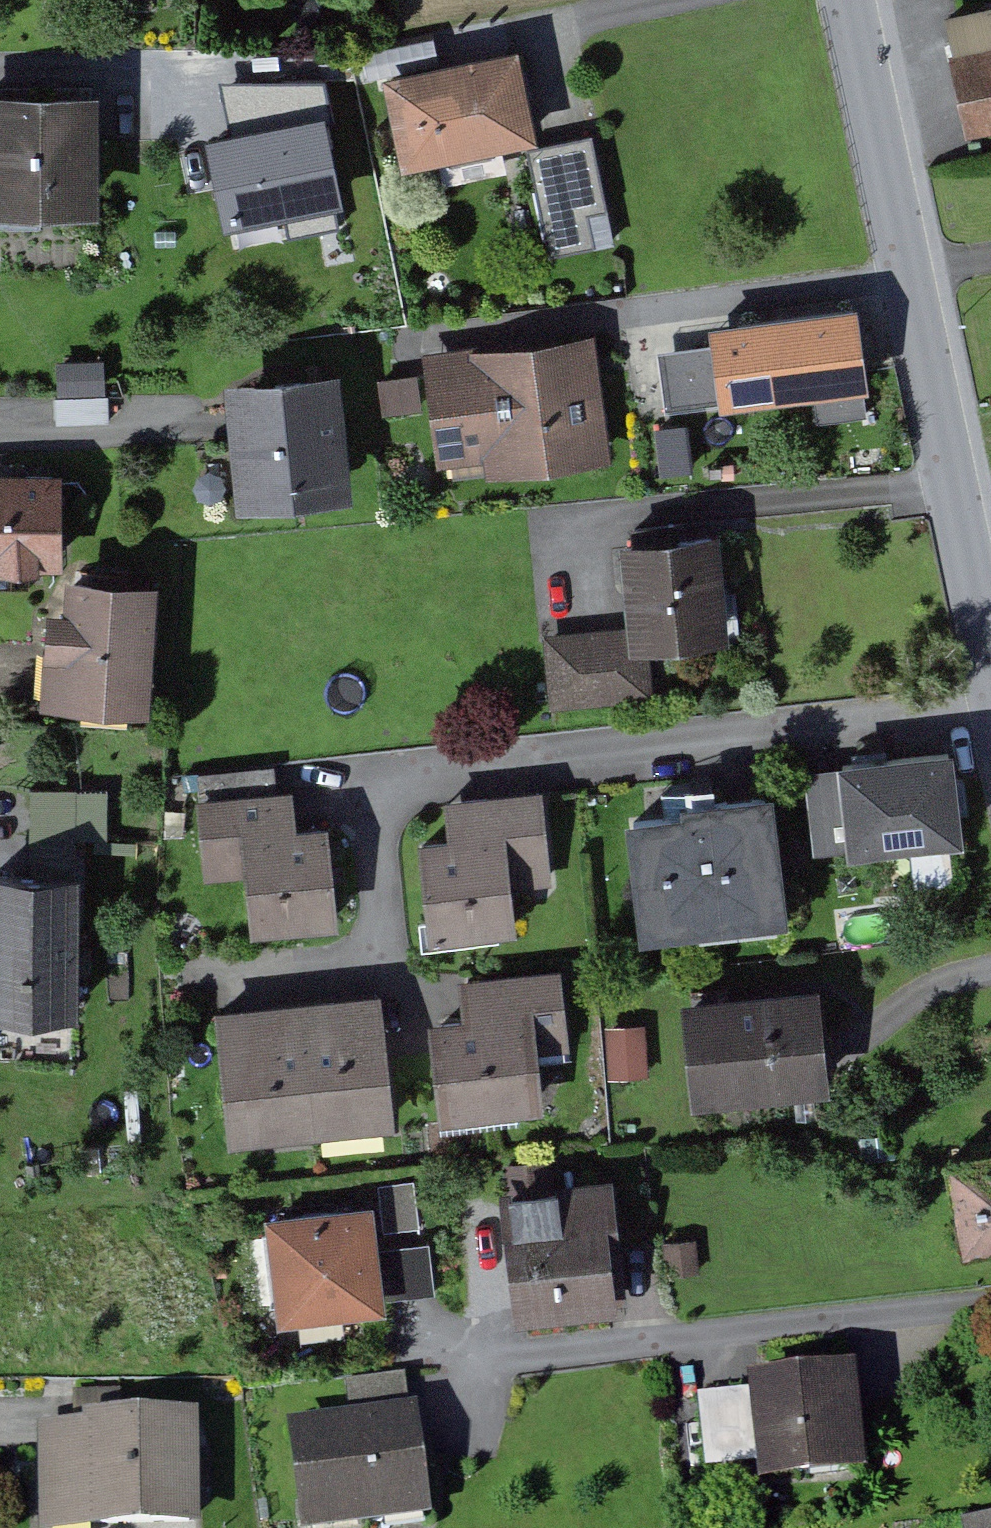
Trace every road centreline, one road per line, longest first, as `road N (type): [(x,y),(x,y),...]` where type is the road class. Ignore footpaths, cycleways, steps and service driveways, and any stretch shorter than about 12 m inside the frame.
road 1 (residential): [(862,0),(990,628)]

